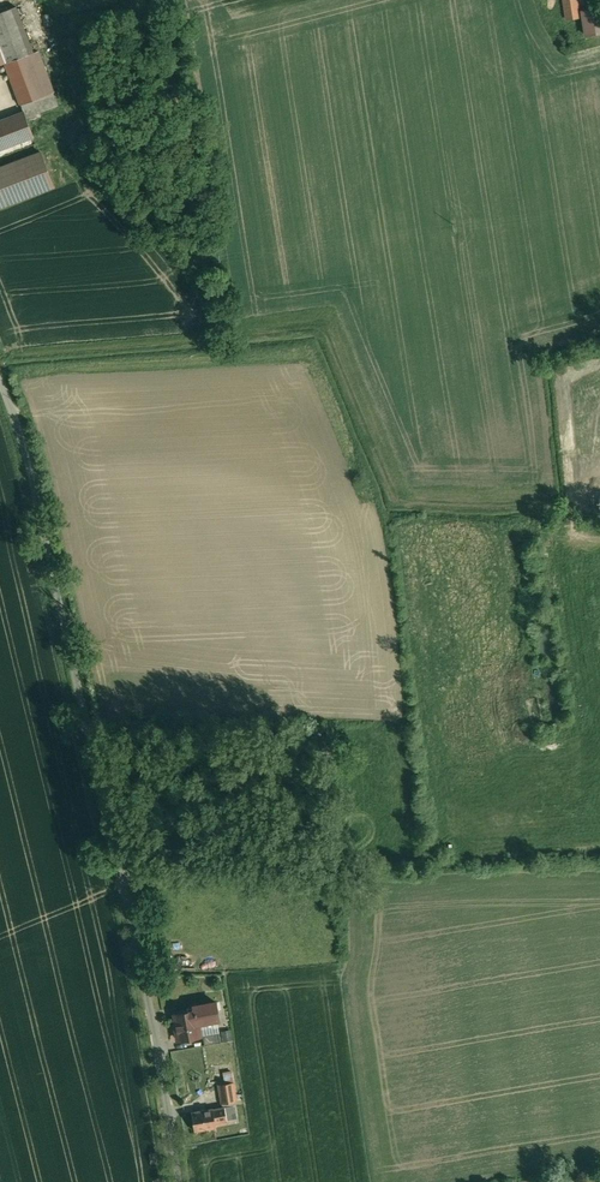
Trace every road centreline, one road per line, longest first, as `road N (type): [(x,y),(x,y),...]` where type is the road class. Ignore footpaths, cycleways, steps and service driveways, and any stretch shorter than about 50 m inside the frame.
road 1 (residential): [(24,449),(181,1181)]
road 2 (track): [(121,879),(145,871),(339,861),(352,867)]

